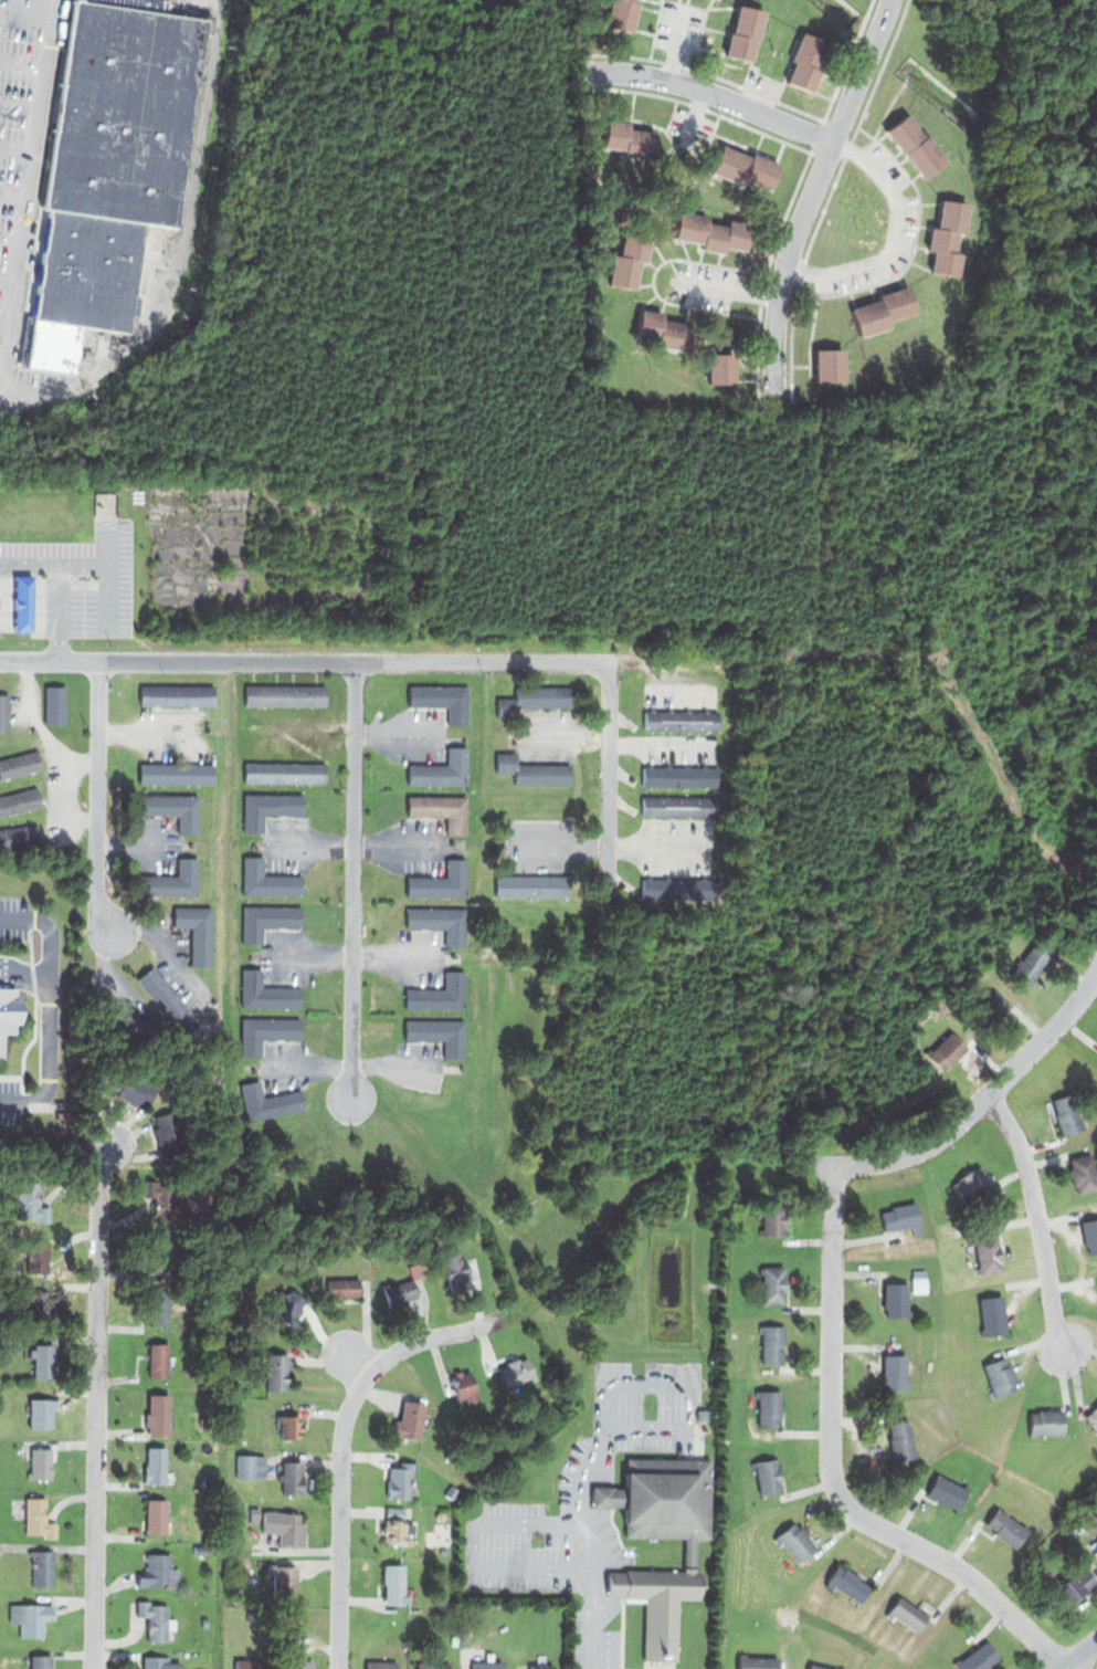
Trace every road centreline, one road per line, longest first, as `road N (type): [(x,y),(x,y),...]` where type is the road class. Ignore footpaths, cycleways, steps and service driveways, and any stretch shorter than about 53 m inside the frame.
road 1 (residential): [(1064,1663),(978,1584),(866,1521),(841,1498),(830,1468),(834,1165)]
road 2 (residential): [(606,666),(0,661)]
road 3 (residential): [(93,1668),(99,1161),(110,1143)]
road 4 (residential): [(339,1668),(347,1413),(390,1354),(506,1315)]
road 5 (residential): [(356,662),(351,1099)]
road 6 (residential): [(773,395),(785,264),(889,0)]
road 7 (residential): [(834,1165),(886,1159),(943,1136),(1069,1012),(1096,973)]
road 8 (residential): [(98,662),(97,907),(114,933)]
road 9 (residential): [(988,1095),(1021,1144),(1065,1346)]
road 10 (residential): [(833,144),(675,82),(589,71)]
road 11 (residential): [(833,144),(875,166),(897,197),(889,251),(832,273),(785,264)]
road 12 (residential): [(606,666),(608,882)]

